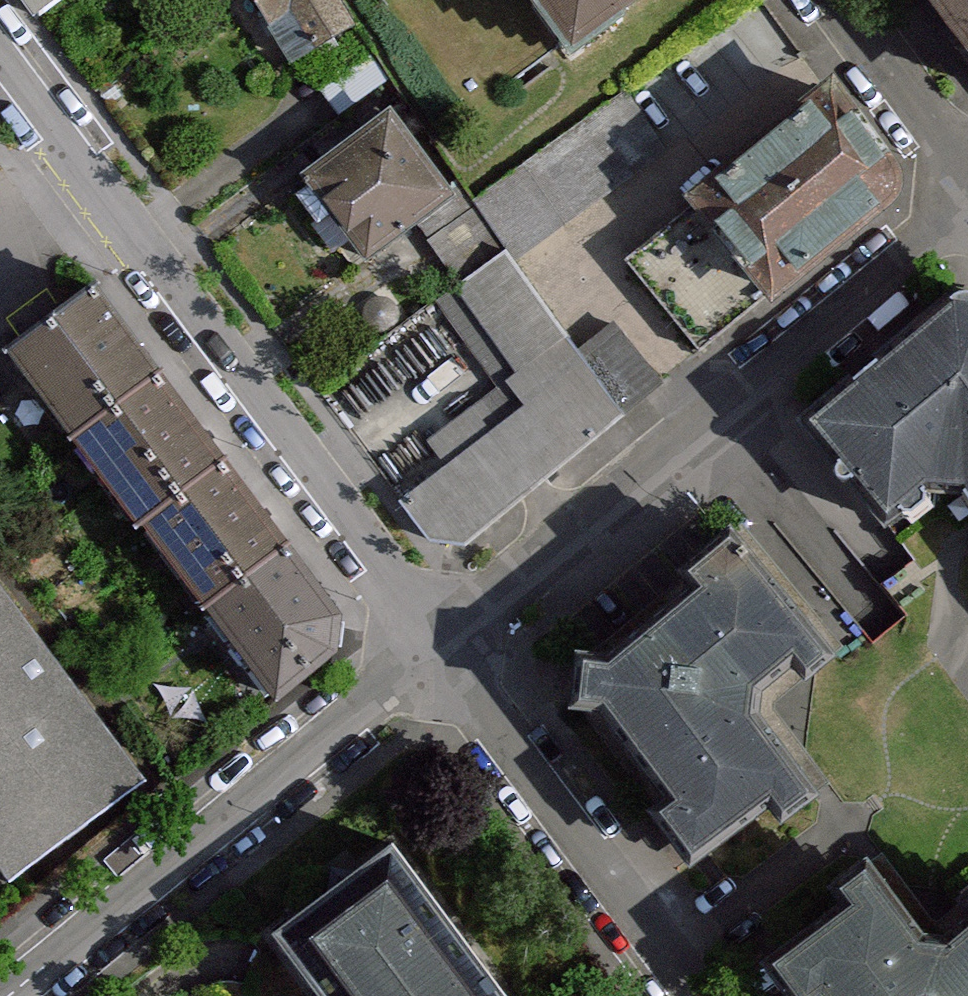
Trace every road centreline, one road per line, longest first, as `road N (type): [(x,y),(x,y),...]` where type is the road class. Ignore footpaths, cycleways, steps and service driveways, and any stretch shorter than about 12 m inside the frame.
road 1 (residential): [(0,69),(430,655)]
road 2 (residential): [(430,655),(967,209)]
road 3 (residential): [(8,995),(172,851),(430,655)]
road 4 (residential): [(430,655),(686,995)]
road 5 (residential): [(829,0),(967,185)]

